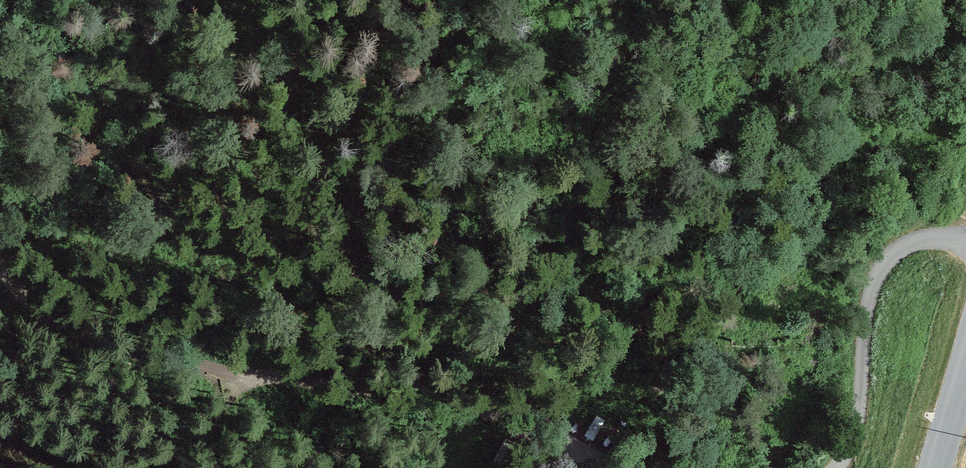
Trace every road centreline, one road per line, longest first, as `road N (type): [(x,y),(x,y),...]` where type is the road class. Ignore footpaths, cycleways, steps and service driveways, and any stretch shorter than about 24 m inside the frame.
road 1 (unclassified): [(616,467),(536,427),(367,391),(212,380),(102,347),(20,309)]
road 2 (unclassified): [(965,240),(910,244),(874,275),(857,433),(839,467)]
road 3 (track): [(138,467),(213,415),(243,380)]

